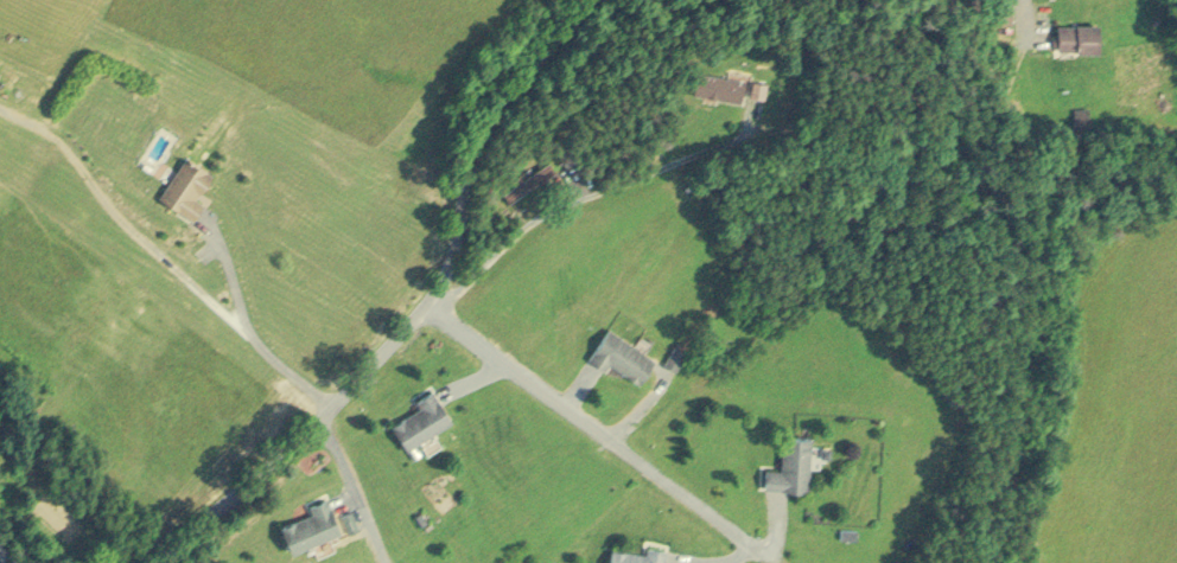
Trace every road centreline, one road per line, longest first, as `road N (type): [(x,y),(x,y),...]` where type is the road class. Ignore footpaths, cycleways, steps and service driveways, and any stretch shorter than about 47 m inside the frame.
road 1 (residential): [(167,562),(313,433),(425,313),(456,256),(464,162)]
road 2 (residential): [(425,313),(759,555)]
road 3 (residential): [(464,162),(494,95),(555,53),(597,0)]
road 4 (residential): [(313,433),(341,463),(384,562)]

